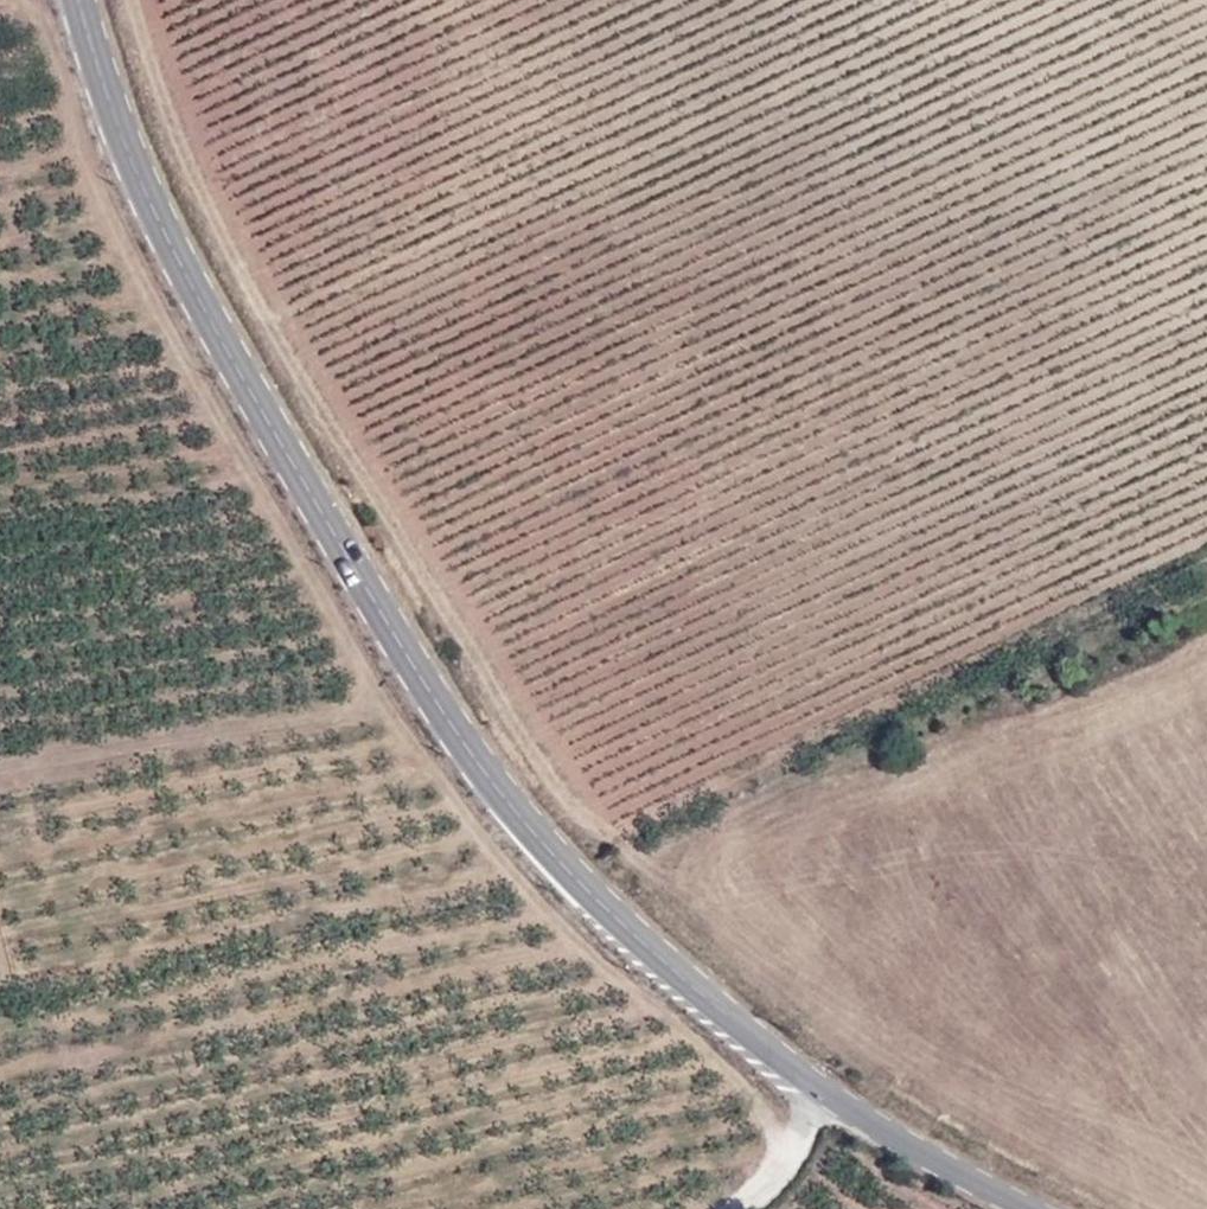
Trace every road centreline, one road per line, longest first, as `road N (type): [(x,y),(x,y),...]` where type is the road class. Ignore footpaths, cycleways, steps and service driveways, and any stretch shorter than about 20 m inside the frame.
road 1 (tertiary): [(81,0),(129,176),(447,707),(594,905),(948,1162),(1034,1208)]

